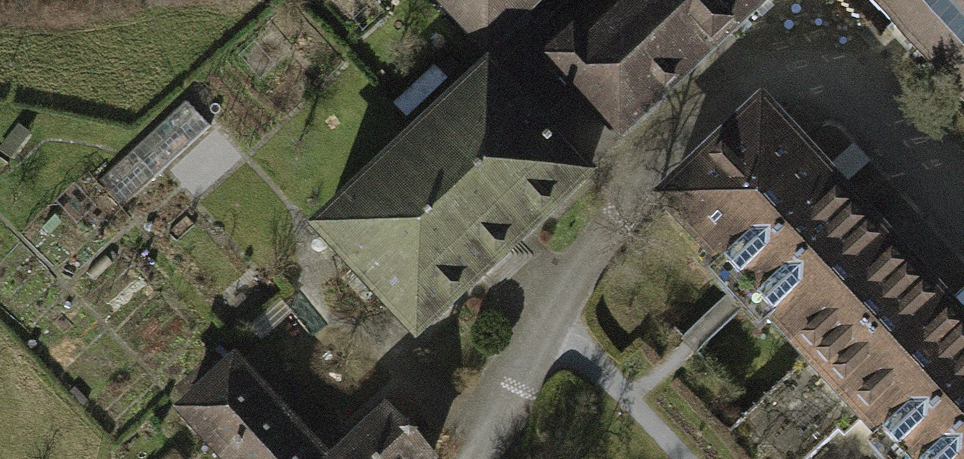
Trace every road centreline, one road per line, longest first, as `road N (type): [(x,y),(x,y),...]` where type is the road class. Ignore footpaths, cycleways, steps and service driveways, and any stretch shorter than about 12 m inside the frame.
road 1 (residential): [(482,458),(638,180),(755,75),(848,81),(963,205)]

